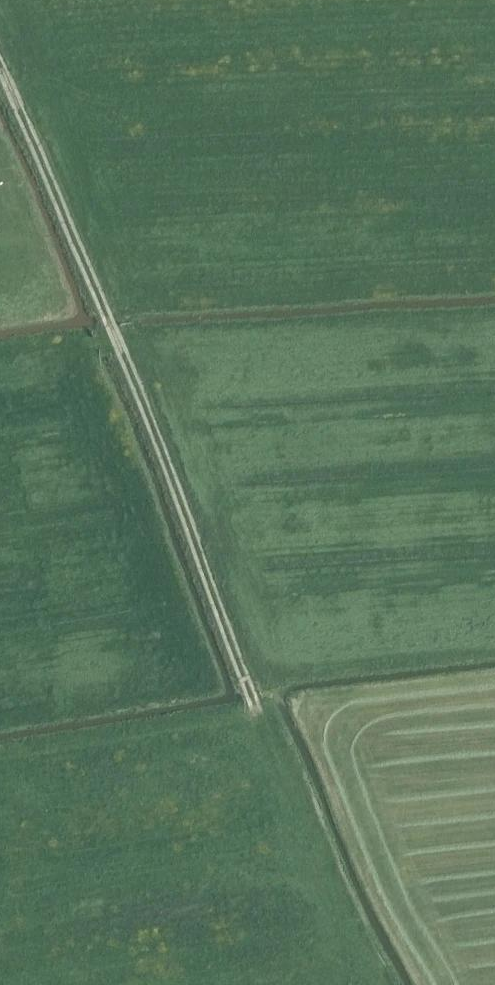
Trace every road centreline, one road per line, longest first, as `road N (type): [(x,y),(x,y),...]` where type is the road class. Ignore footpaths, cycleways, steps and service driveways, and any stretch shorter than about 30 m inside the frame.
road 1 (track): [(256,705),(113,336)]
road 2 (track): [(256,705),(383,984)]
road 3 (track): [(113,336),(0,60)]

